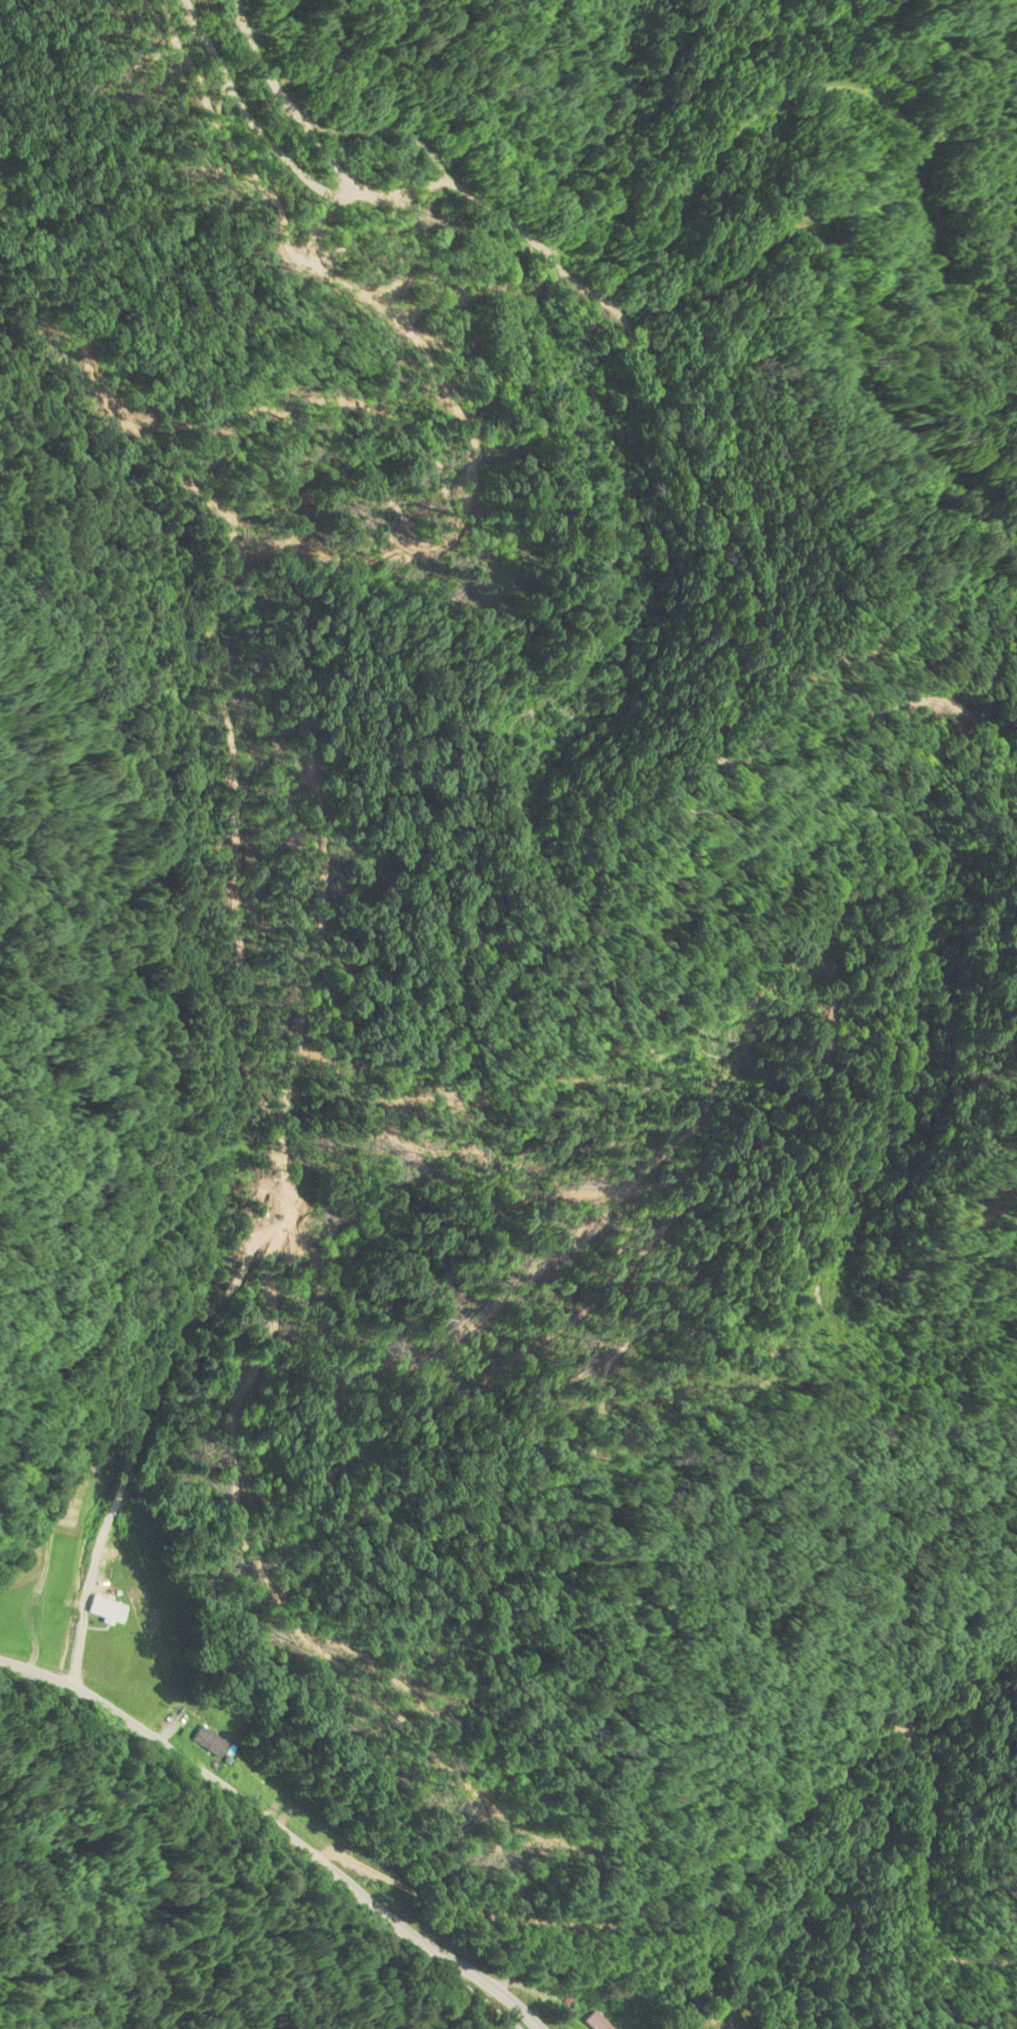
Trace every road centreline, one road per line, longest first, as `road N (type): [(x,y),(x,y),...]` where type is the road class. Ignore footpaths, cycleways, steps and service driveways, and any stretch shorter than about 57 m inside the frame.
road 1 (secondary): [(0,1664),(84,1694),(256,1813),(537,2028)]

